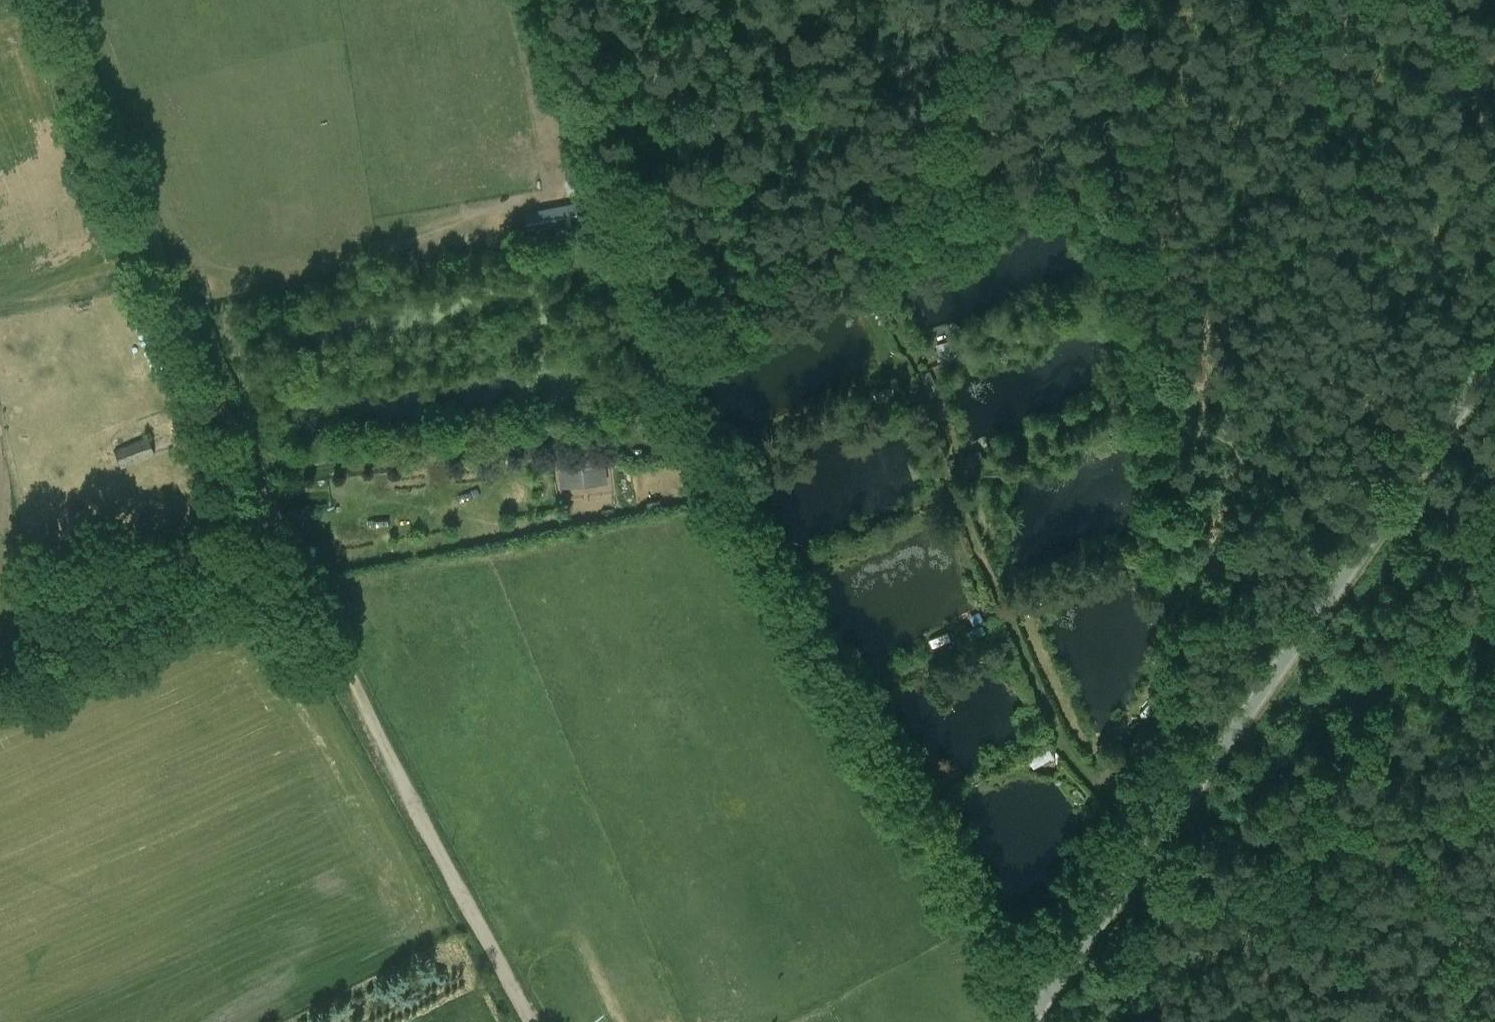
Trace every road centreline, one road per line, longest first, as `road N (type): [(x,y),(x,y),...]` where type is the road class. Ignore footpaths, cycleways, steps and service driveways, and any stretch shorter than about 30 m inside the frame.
road 1 (unclassified): [(1042,1021),(1494,374)]

